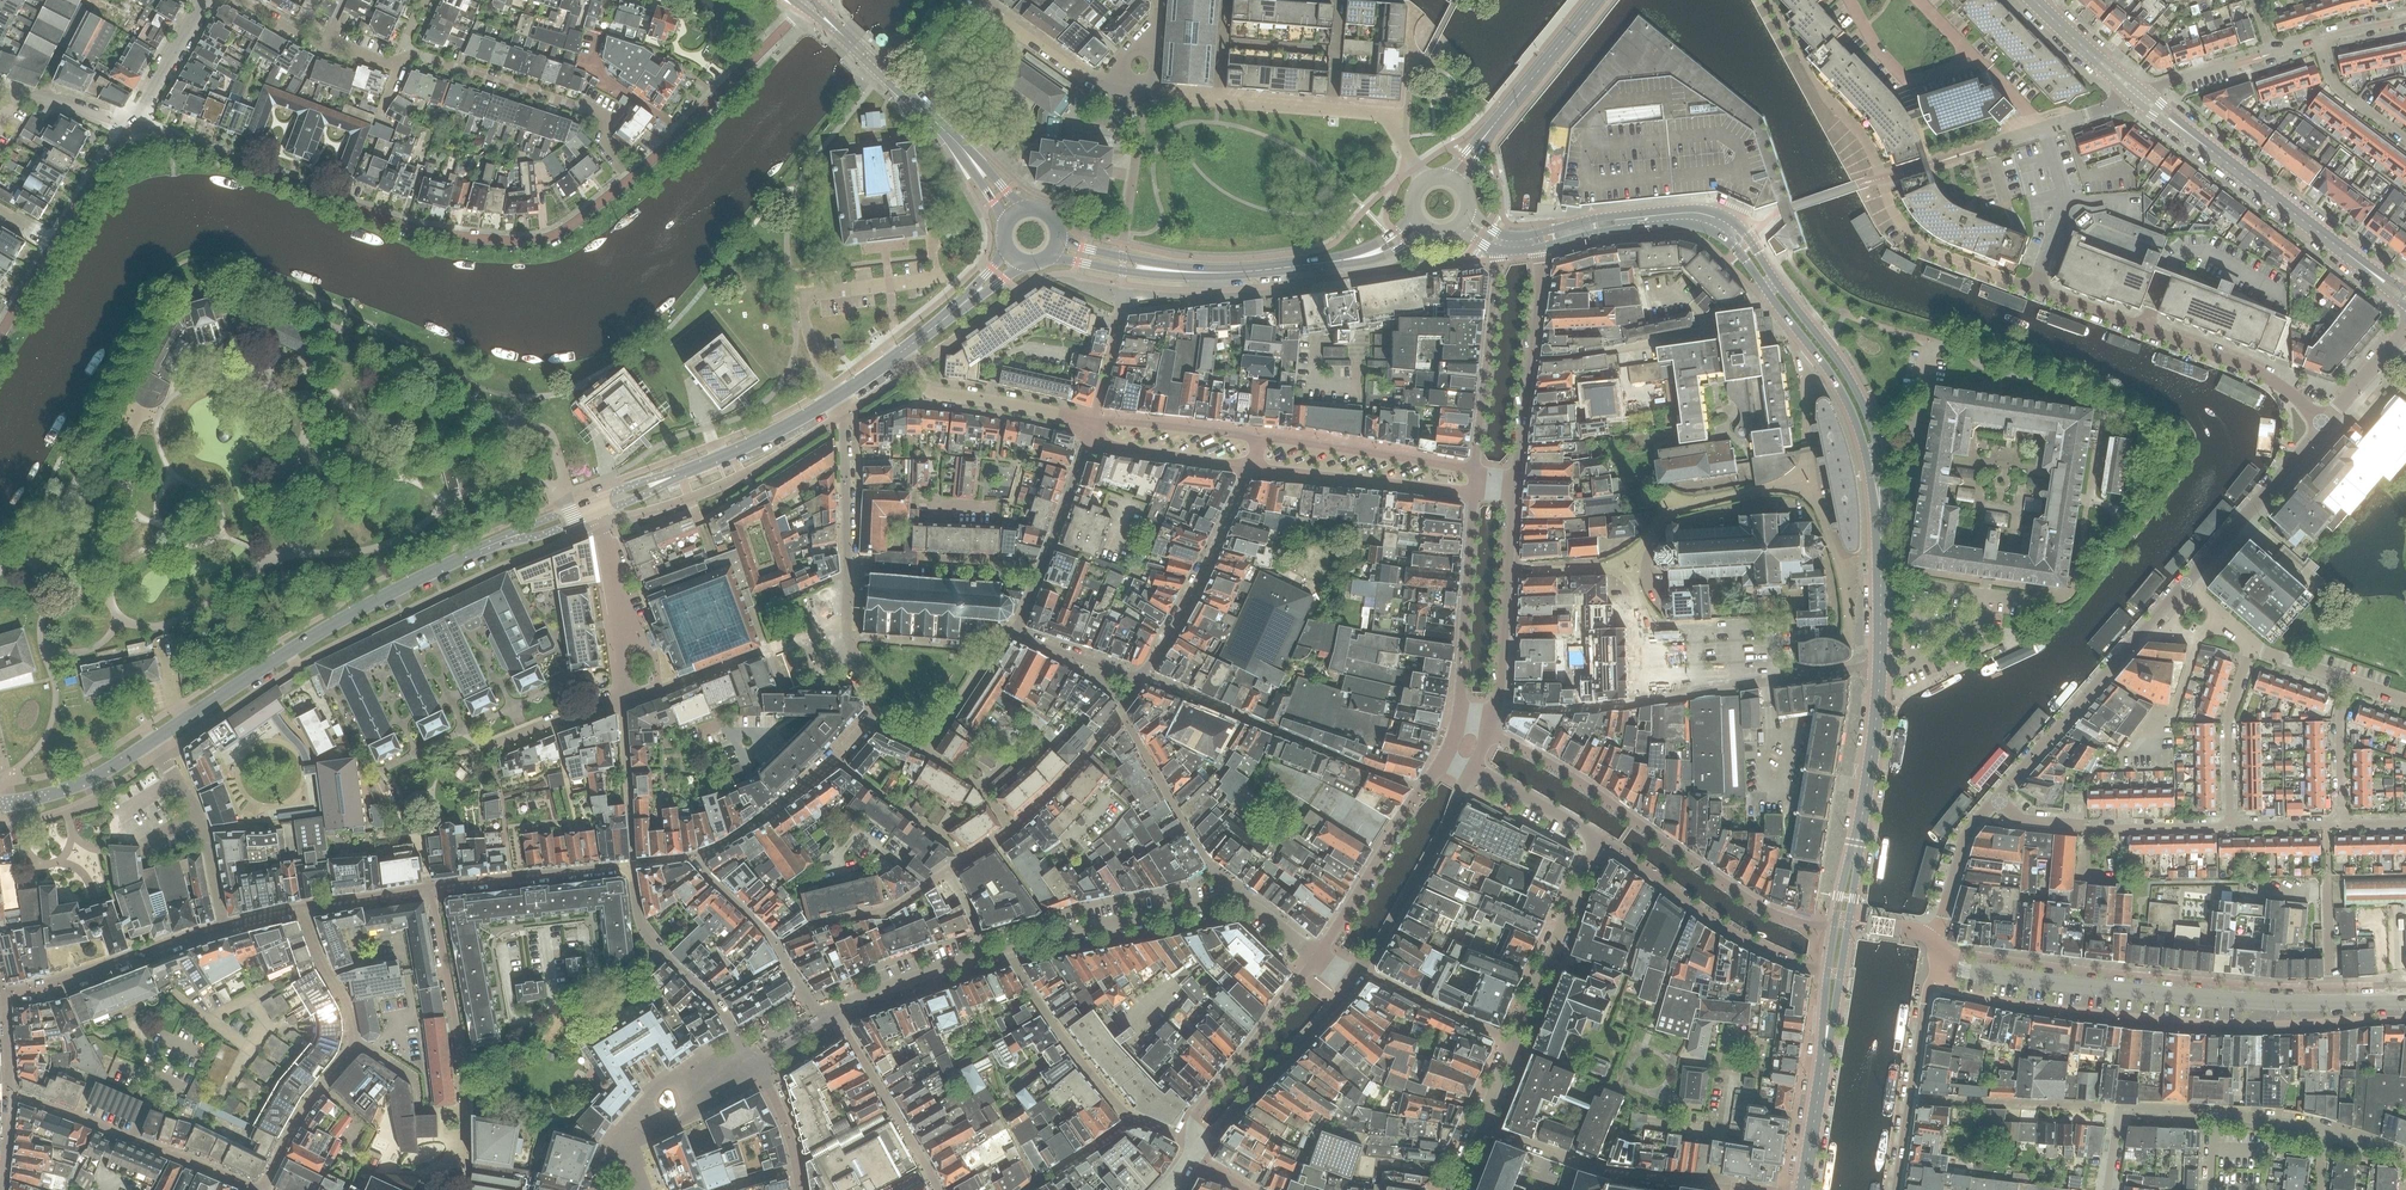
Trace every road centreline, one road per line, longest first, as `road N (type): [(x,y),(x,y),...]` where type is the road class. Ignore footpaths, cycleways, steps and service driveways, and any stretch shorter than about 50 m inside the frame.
road 1 (secondary): [(1880,520),(1883,472),(1862,403),(1735,223),(1681,209),(1521,237)]
road 2 (residential): [(132,125),(404,225),(493,240),(554,235),(633,177)]
road 3 (residential): [(2325,424),(2248,368),(1912,240),(1879,179)]
road 4 (secondary): [(1547,246),(1671,224),(1726,239),(1837,384),(1860,433),(1880,520)]
road 5 (secondary): [(1937,945),(1957,968),(2033,980),(2268,1002),(2405,1001)]
road 6 (unclassified): [(1834,929),(1764,908),(1583,785),(1489,734)]
road 7 (secondary): [(152,741),(334,624),(476,551)]
road 8 (residential): [(694,856),(761,817),(873,718),(878,688),(846,622)]
road 9 (residential): [(303,907),(355,1037),(261,1189)]
road 10 (residential): [(431,888),(461,1053),(468,1189)]
road 11 (residential): [(1144,672),(1422,789)]
road 12 (residential): [(2186,582),(1996,798)]
road 13 (residential): [(413,56),(611,117),(605,142),(633,177)]
road 14 (unclassified): [(1599,838),(1747,940),(1828,972)]
road 15 (residential): [(1738,1187),(1611,1172),(1480,1126)]
road 16 (residential): [(257,1189),(11,1093)]
road 17 (residential): [(1937,945),(1941,977),(1925,1001),(1896,1189)]
road 18 (unclassified): [(1636,703),(1880,669)]
road 19 (residential): [(2230,827),(2084,829),(2030,822),(1996,798)]
road 20 (unclassified): [(1489,734),(1513,496)]
road 21 (residential): [(623,698),(846,622)]
road 22 (residential): [(0,991),(62,981),(224,925)]
road 23 (residential): [(633,177),(799,12)]
road 24 (residential): [(631,865),(644,928),(723,1010),(752,1056)]
road 25 (residential): [(1144,672),(1200,577),(1250,466)]
road 26 (unclassified): [(1362,968),(1473,767)]
road 27 (unclassified): [(1474,492),(1460,721)]
road 28 (residential): [(1317,958),(1196,1114),(1197,1145)]
road 29 (residential): [(1006,946),(1229,900)]
road 30 (residential): [(846,622),(842,416),(835,397)]
road 31 (unclassified): [(1250,466),(1474,492)]
road 32 (residential): [(1229,900),(1229,880),(1202,853),(1120,709)]
road 33 (unclassified): [(1197,1145),(1351,983)]
road 34 (unclassified): [(1515,1041),(1599,838)]
road 35 (unclassified): [(1501,251),(1475,469)]
road 36 (unclassified): [(1475,469),(1260,436)]
road 37 (residential): [(1006,946),(1088,1071),(1134,1118)]
road 38 (unclassified): [(1516,475),(1540,263)]
road 39 (residential): [(2325,424),(2186,582)]
road 40 (residential): [(937,1189),(832,1008)]
road 41 (residential): [(971,0),(1099,88),(1145,99)]
road 42 (residential): [(431,888),(631,865)]
road 43 (residential): [(224,925),(201,822),(152,741)]
road 44 (residential): [(1422,789),(1317,958)]
road 45 (unclassified): [(1040,570),(1019,624),(1023,638),(1138,676)]
road 46 (residential): [(240,0),(322,48),(388,64),(413,56)]
road 47 (residential): [(2230,827),(2229,713),(2252,643)]
road 48 (residential): [(775,945),(905,900),(946,873)]
road 49 (residential): [(623,698),(622,636),(598,514)]
road 50 (unclassified): [(1060,414),(932,393),(901,352)]
road 51 (secondary): [(1050,256),(1164,276),(1228,273)]
road 52 (residential): [(2107,1189),(2122,1109),(2216,1112)]
road 53 (secondary): [(1228,273),(1123,257),(1058,236)]
road 54 (unclassified): [(1515,1041),(1362,968)]
road 55 (unclassified): [(1260,436),(1093,419)]
road 56 (secondary): [(0,804),(75,786),(152,741)]
road 57 (unclassified): [(1089,433),(1119,447),(1250,466)]
road 58 (residential): [(832,1008),(985,952)]
road 59 (residential): [(1011,828),(1120,709)]
road 60 (residential): [(1996,798),(1962,844),(1937,945)]
road 61 (secondary): [(1861,824),(1880,669)]
road 62 (secondary): [(1498,120),(1597,0)]
road 63 (secondary): [(1822,1073),(1849,921)]
road 64 (tertiary): [(2332,242),(2213,152)]
road 65 (secondary): [(1880,669),(1880,520)]
road 66 (secondary): [(703,464),(835,397)]
road 67 (unclassified): [(1089,433),(1040,570)]
road 68 (residential): [(2343,825),(2341,720),(2354,682)]
road 69 (residential): [(132,125),(205,0)]
road 70 (unclassified): [(1599,838),(1473,767)]
road 71 (residential): [(1998,142),(2132,97)]
road 72 (residential): [(132,125),(56,243)]
road 73 (residential): [(2405,140),(2337,88),(2318,37)]
road 74 (secondary): [(952,136),(854,46)]
road 75 (residential): [(1332,110),(1384,114),(1425,180)]
road 76 (residential): [(303,907),(431,888)]
road 77 (secondary): [(476,551),(598,514)]
road 78 (secondary): [(593,501),(476,551)]
road 79 (residential): [(2325,424),(2405,329)]
road 80 (residential): [(132,125),(15,93)]
road 81 (residential): [(694,856),(775,945)]

